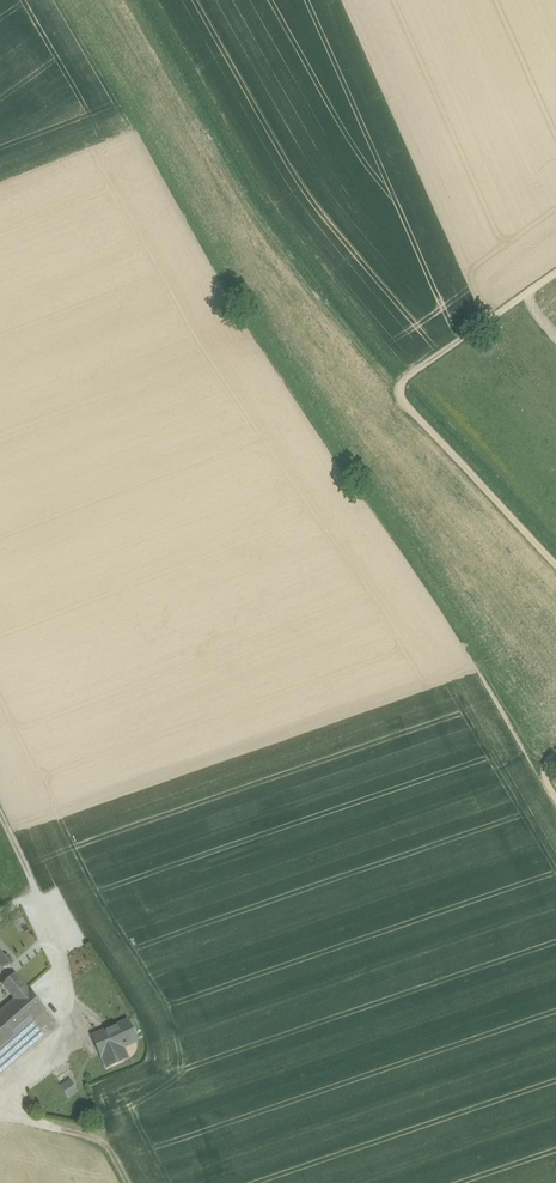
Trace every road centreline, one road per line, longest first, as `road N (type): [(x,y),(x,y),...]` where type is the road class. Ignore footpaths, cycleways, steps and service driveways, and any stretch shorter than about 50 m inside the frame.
road 1 (track): [(555,564),(401,396),(405,378),(555,273)]
road 2 (track): [(0,792),(48,903),(72,1006)]
road 3 (track): [(0,1102),(63,1041),(72,1006)]

